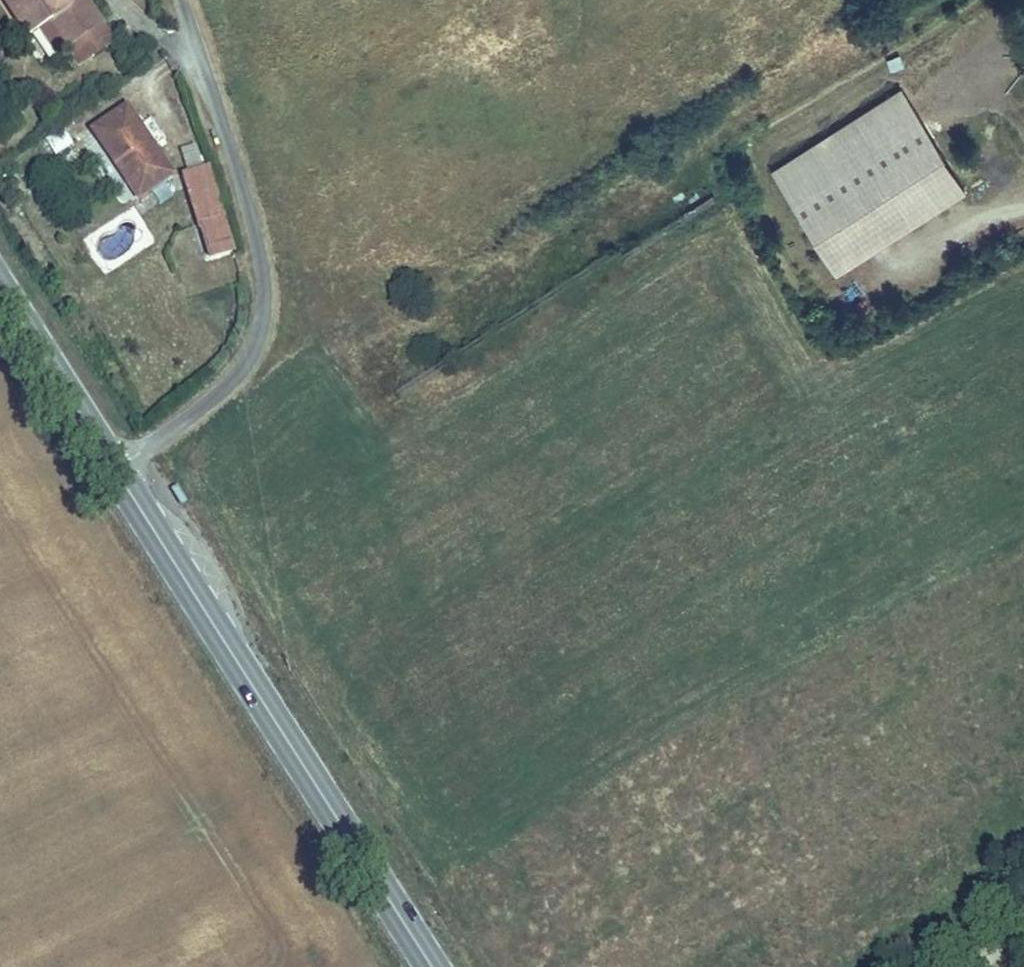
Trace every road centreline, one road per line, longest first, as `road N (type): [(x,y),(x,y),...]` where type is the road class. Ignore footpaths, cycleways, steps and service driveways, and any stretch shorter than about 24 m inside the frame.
road 1 (secondary): [(429,966),(115,491)]
road 2 (residential): [(115,491),(242,370),(266,289),(186,0)]
road 3 (secondary): [(115,491),(0,309)]

